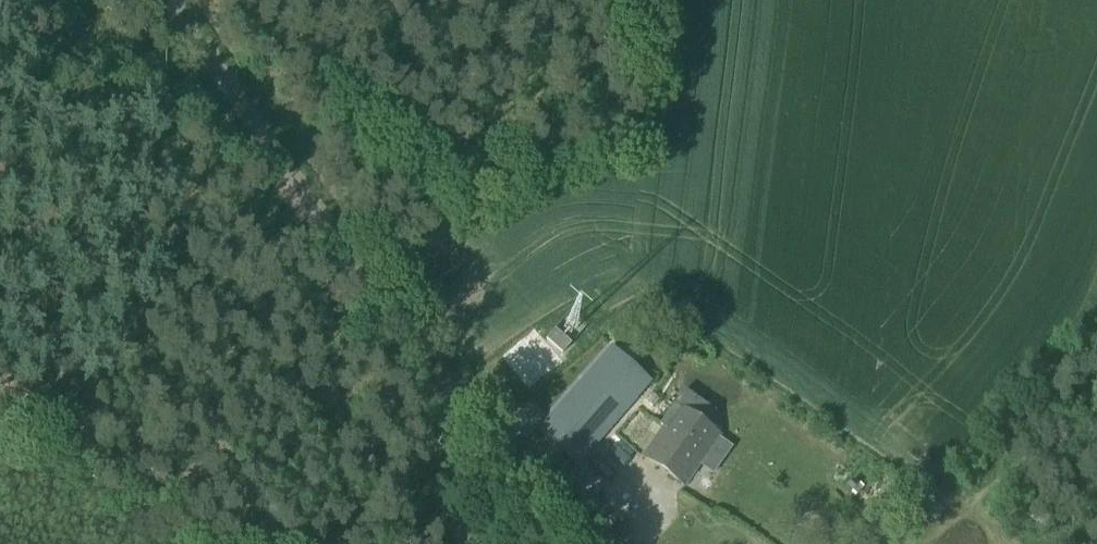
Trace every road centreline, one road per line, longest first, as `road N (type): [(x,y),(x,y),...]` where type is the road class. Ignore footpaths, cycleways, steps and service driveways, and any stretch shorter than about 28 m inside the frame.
road 1 (unclassified): [(539,543),(227,74),(188,0)]
road 2 (track): [(18,0),(299,183)]

